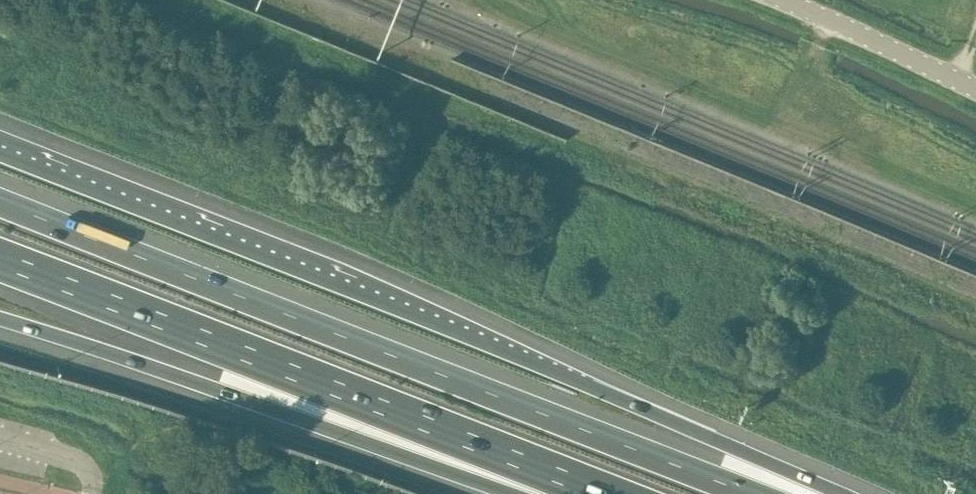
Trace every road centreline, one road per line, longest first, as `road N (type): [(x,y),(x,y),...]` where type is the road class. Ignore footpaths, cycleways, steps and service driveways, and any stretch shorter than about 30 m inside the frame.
road 1 (motorway): [(838,493),(601,390),(0,151)]
road 2 (motorway): [(753,493),(0,199)]
road 3 (motorway): [(0,259),(605,493)]
road 4 (motorway): [(0,311),(352,419),(558,493)]
road 5 (tertiary): [(975,86),(789,0)]

